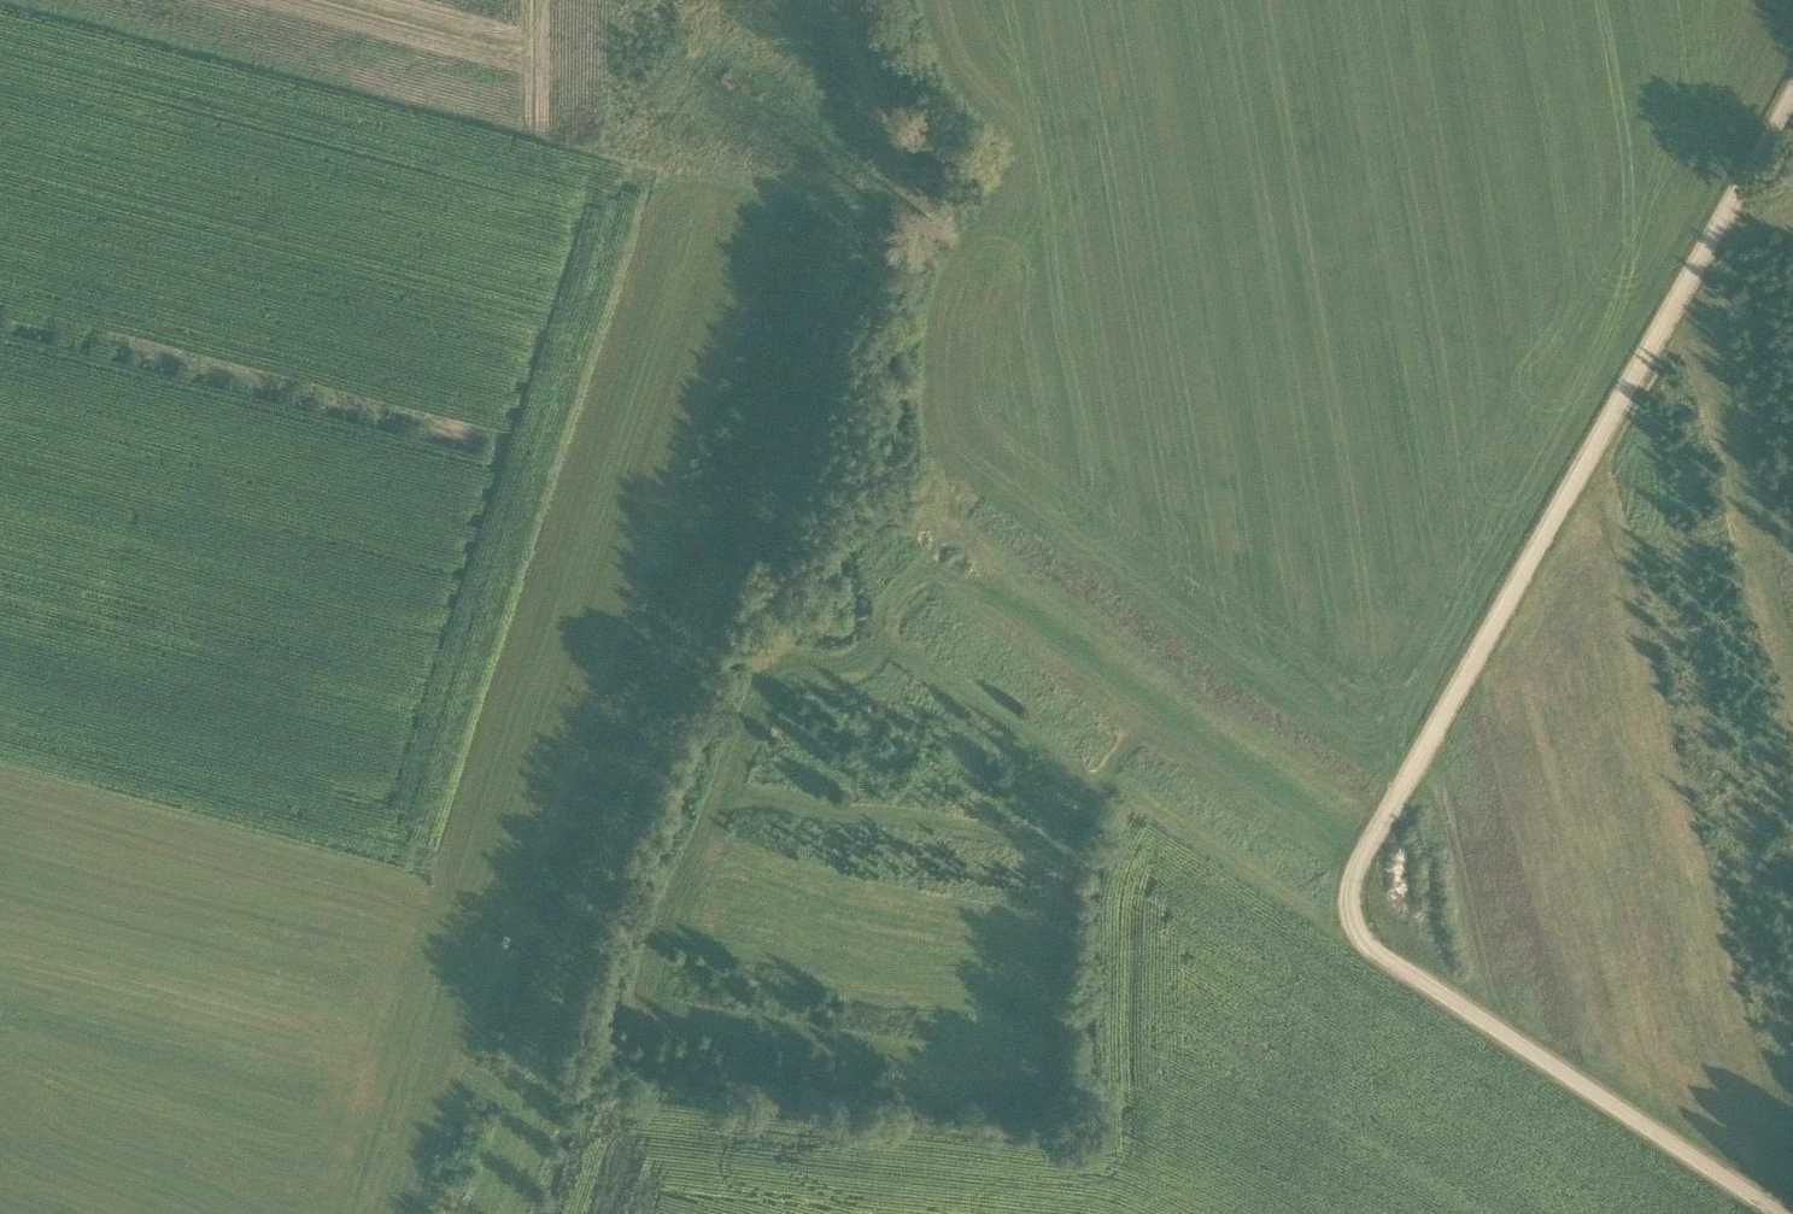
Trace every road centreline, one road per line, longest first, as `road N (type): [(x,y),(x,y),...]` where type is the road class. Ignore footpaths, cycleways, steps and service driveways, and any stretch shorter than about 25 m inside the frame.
road 1 (unclassified): [(1792,96),(1357,864),(1351,897),(1371,949),(1779,1213)]

